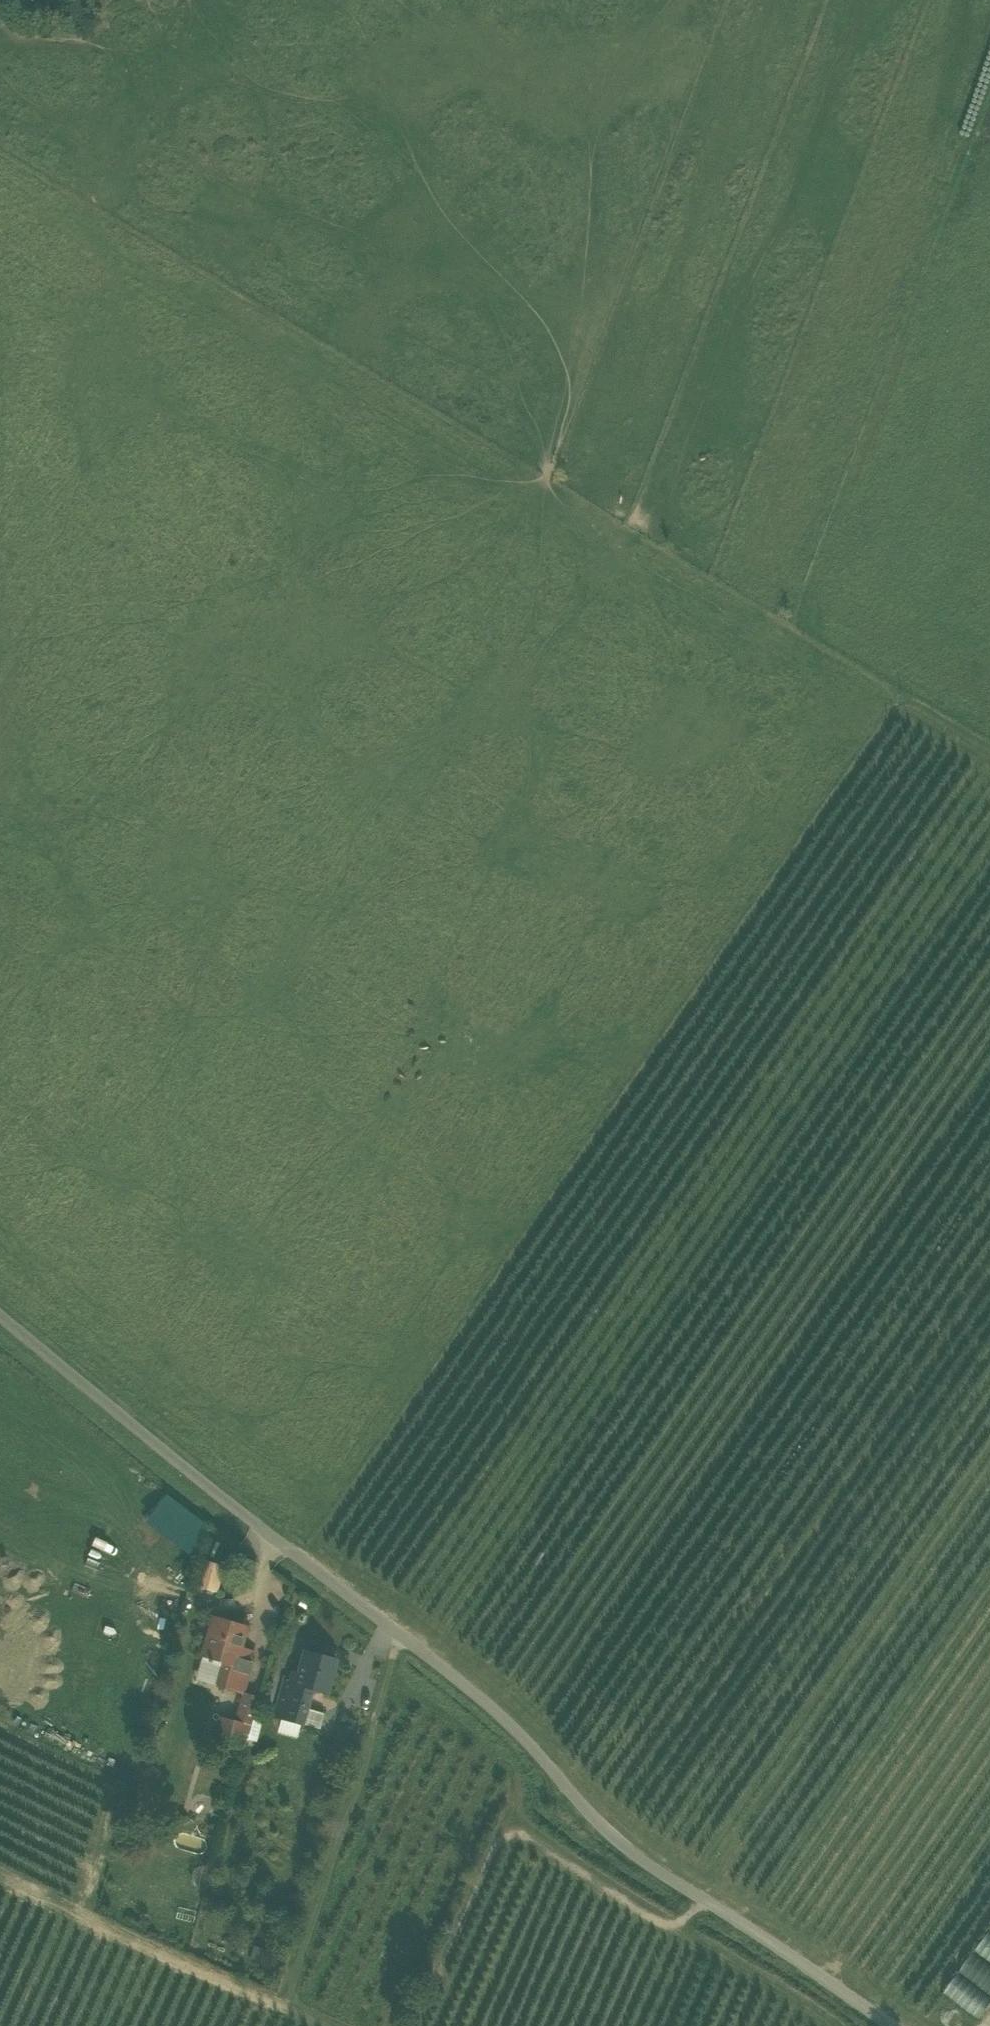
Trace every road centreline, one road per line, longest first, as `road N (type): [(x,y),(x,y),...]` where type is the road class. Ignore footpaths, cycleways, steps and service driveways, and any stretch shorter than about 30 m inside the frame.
road 1 (residential): [(887,2025),(629,1854),(489,1709),(224,1505),(0,1315)]

